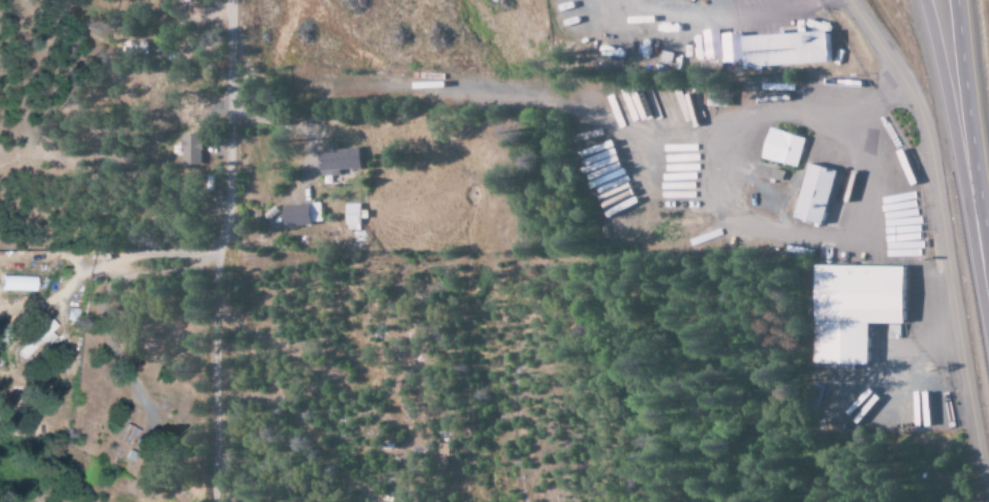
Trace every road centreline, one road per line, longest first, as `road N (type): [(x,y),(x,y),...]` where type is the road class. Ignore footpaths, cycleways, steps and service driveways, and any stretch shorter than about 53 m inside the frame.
road 1 (residential): [(985,501),(924,134),(904,85),(845,0)]
road 2 (motorway): [(923,0),(988,307)]
road 3 (motorway): [(956,0),(988,298)]
road 4 (residential): [(224,222),(225,0)]

